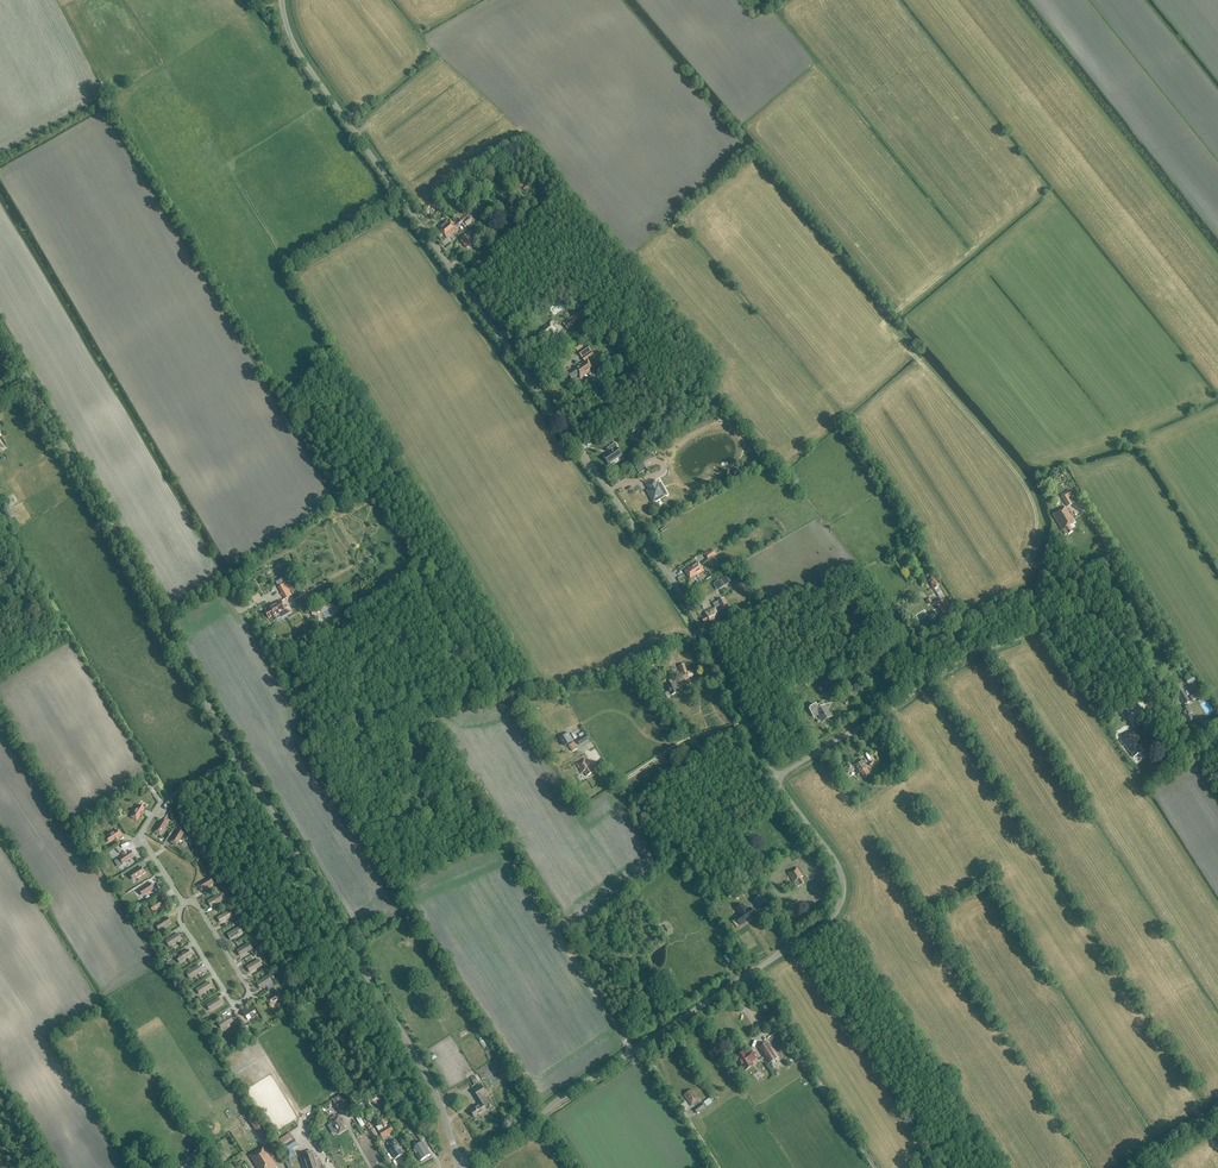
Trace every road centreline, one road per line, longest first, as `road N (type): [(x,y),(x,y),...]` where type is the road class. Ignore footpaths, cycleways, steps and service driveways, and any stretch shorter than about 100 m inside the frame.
road 1 (unclassified): [(775,778),(693,618),(303,61),(282,0)]
road 2 (unclassified): [(458,1162),(513,1138),(831,917),(843,890),(836,863),(775,778)]
road 3 (unclassified): [(775,778),(957,663),(1070,616),(1109,630),(1157,708)]
road 4 (tertiary): [(458,1162),(423,1069),(239,758)]
road 5 (tertiary): [(239,758),(27,377)]
road 6 (unclassified): [(181,900),(202,911),(248,986),(243,1001),(229,999),(182,925),(182,903)]
road 7 (track): [(755,970),(876,1167)]
road 8 (track): [(1028,560),(1048,572),(1070,616),(1079,584),(1111,555),(1077,503)]
road 9 (unclassified): [(181,900),(145,843),(144,828),(161,803),(239,758)]
road 10 (track): [(876,718),(866,690),(872,666),(905,638),(894,609),(925,595)]
road 11 (track): [(640,1046),(718,1167)]

